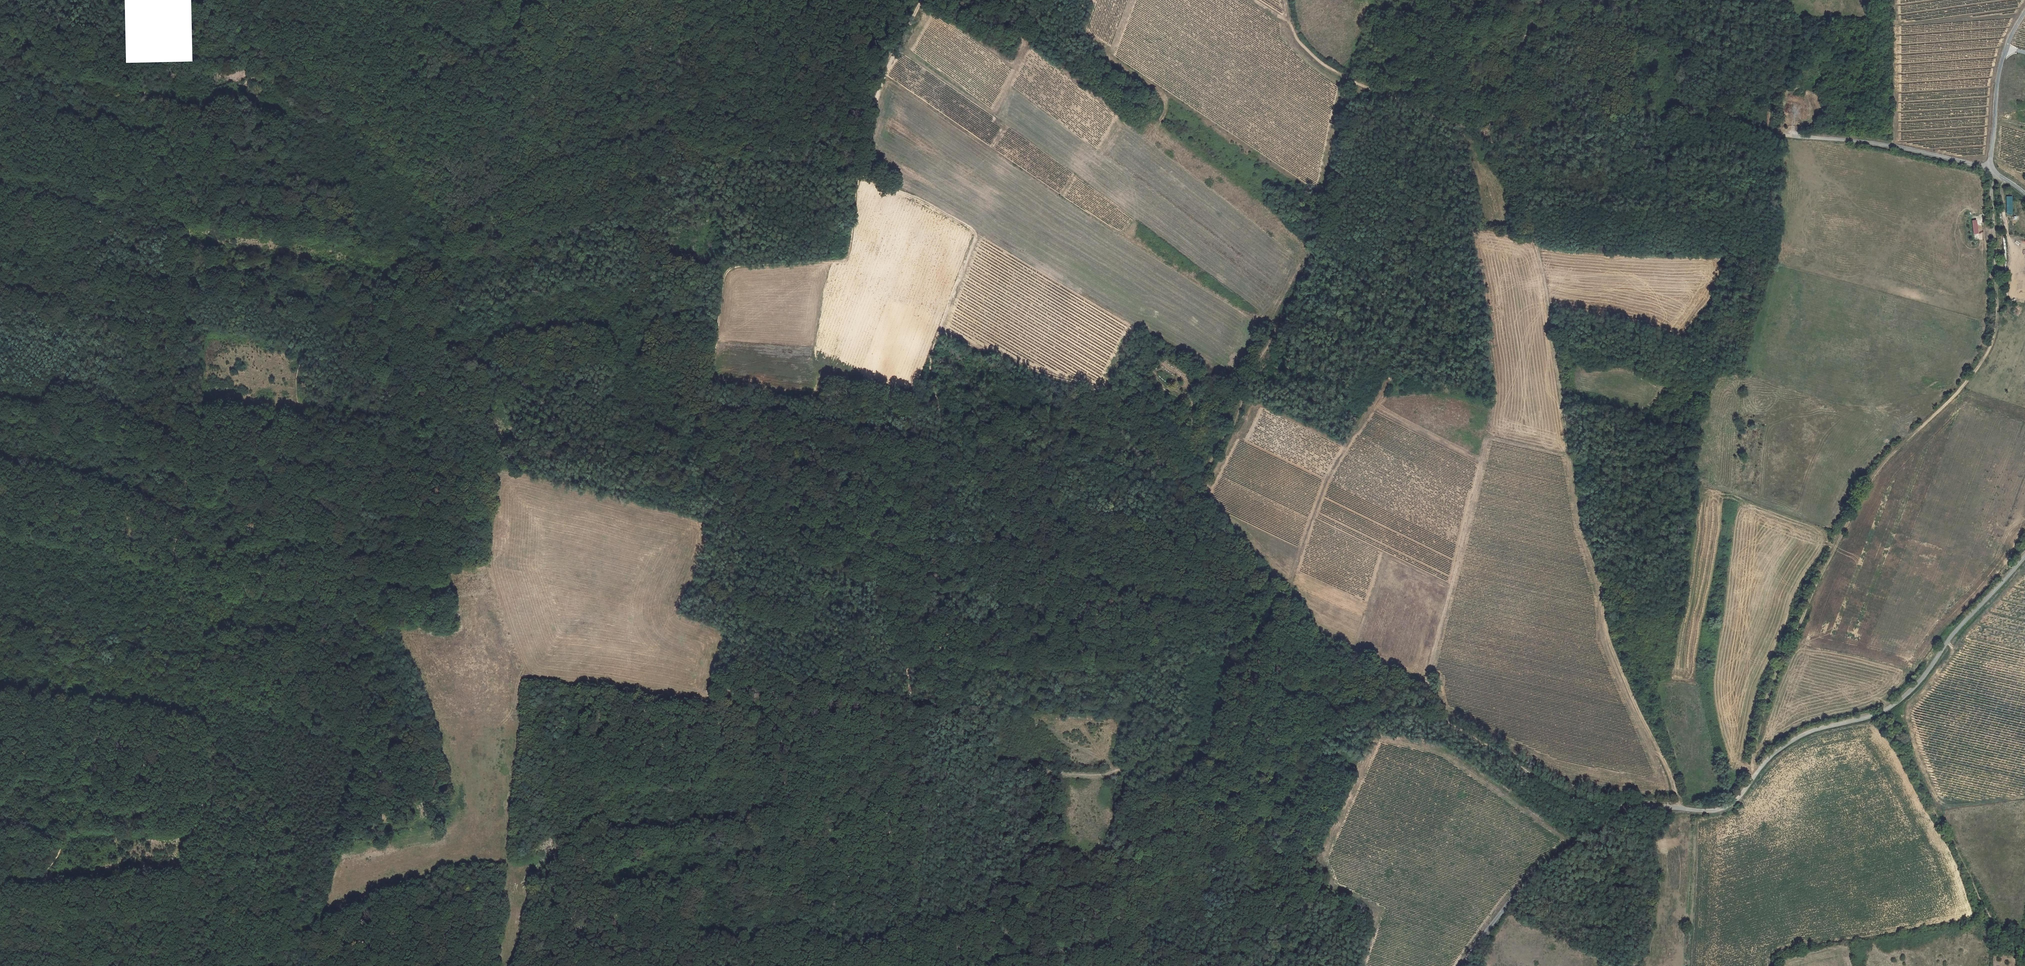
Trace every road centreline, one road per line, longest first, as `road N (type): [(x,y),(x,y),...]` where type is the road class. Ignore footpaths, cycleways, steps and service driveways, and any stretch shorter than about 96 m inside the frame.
road 1 (track): [(1621,806),(1571,796),(1434,713),(1383,706),(1297,735),(1196,741),(1105,774),(912,774),(912,693),(902,642),(926,572),(925,509),(938,421),(932,378),(940,327),(975,238),(871,176),(860,161)]
road 2 (track): [(135,0),(133,54),(156,123),(147,159),(169,220),(190,334),(206,715),(211,741),(281,824),(296,856),(291,915),(314,965)]
road 3 (unclassified): [(2024,554),(1904,696),(1875,714),(1807,731),(1763,763),(1732,806),(1621,806),(1511,895),(1463,965)]
road 4 (track): [(1486,134),(1522,193),(1567,471),(1609,641),(1680,808)]
road 5 (track): [(1750,782),(1759,719),(1856,504),(1878,466),(1952,396),(1994,339),(1991,169)]
road 6 (track): [(940,327),(1140,407),(1297,613),(1432,687),(1446,719)]
road 7 (track): [(421,0),(422,156),(434,214),(406,258),(302,360),(291,437),(198,514)]
road 8 (track): [(922,0),(868,121),(852,257),(735,268),(725,276),(707,374)]
road 9 (track): [(1786,134),(1746,121),(1619,111),(1486,134)]
road 10 (track): [(2024,952),(1986,911),(1926,786),(1875,714)]
road 11 (track): [(795,965),(806,902),(879,856),(912,774)]
road 12 (track): [(1486,134),(1347,78),(1295,32)]
road 13 (unclassified): [(1991,169),(1786,134)]
road 14 (unclassified): [(1991,169),(1997,70),(2024,8)]
road 15 (track): [(1632,965),(1648,932),(1650,840),(1665,807)]
road 16 (track): [(1486,134),(1542,0)]

